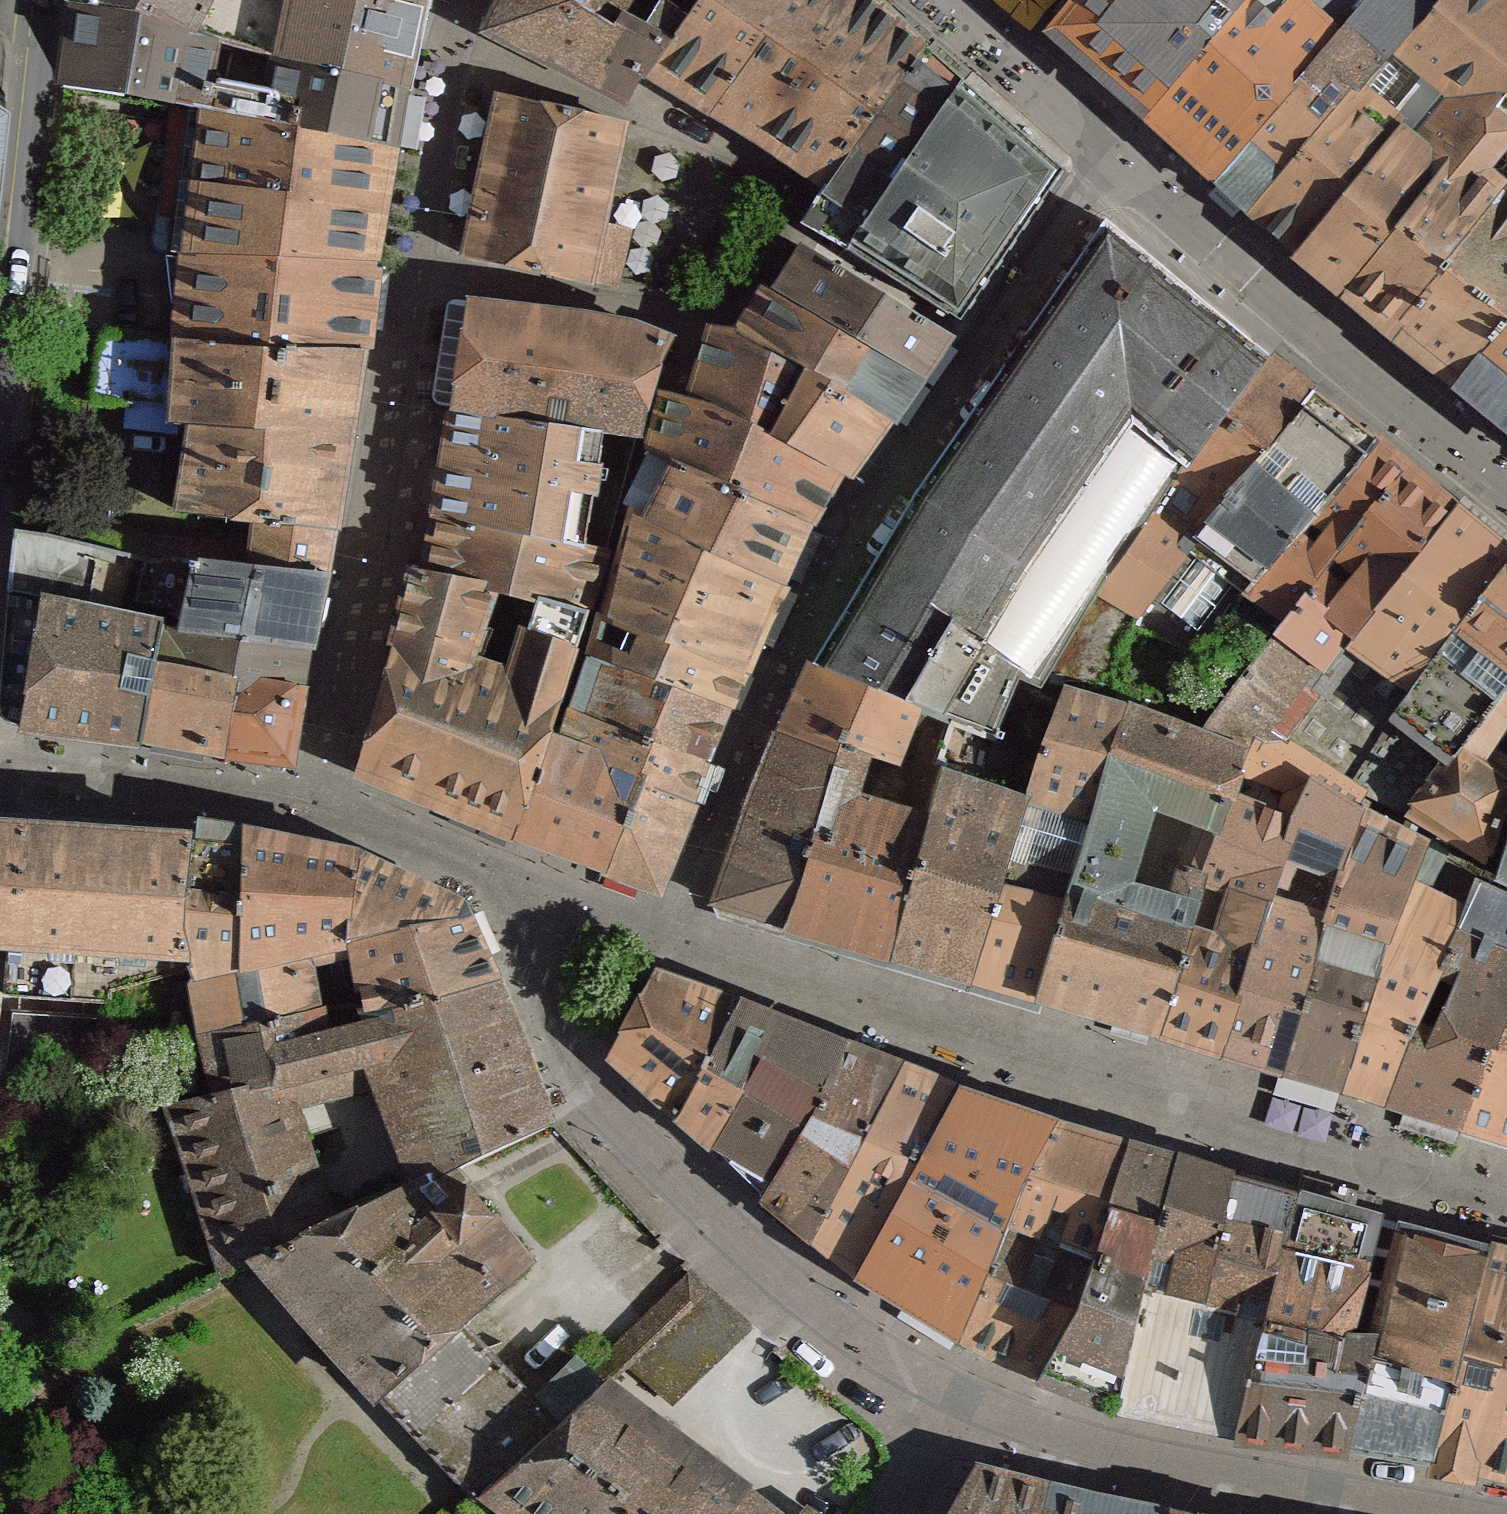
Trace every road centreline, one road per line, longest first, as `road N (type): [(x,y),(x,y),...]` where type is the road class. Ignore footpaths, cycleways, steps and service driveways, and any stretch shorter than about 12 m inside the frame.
road 1 (tertiary): [(0,321),(35,0)]

